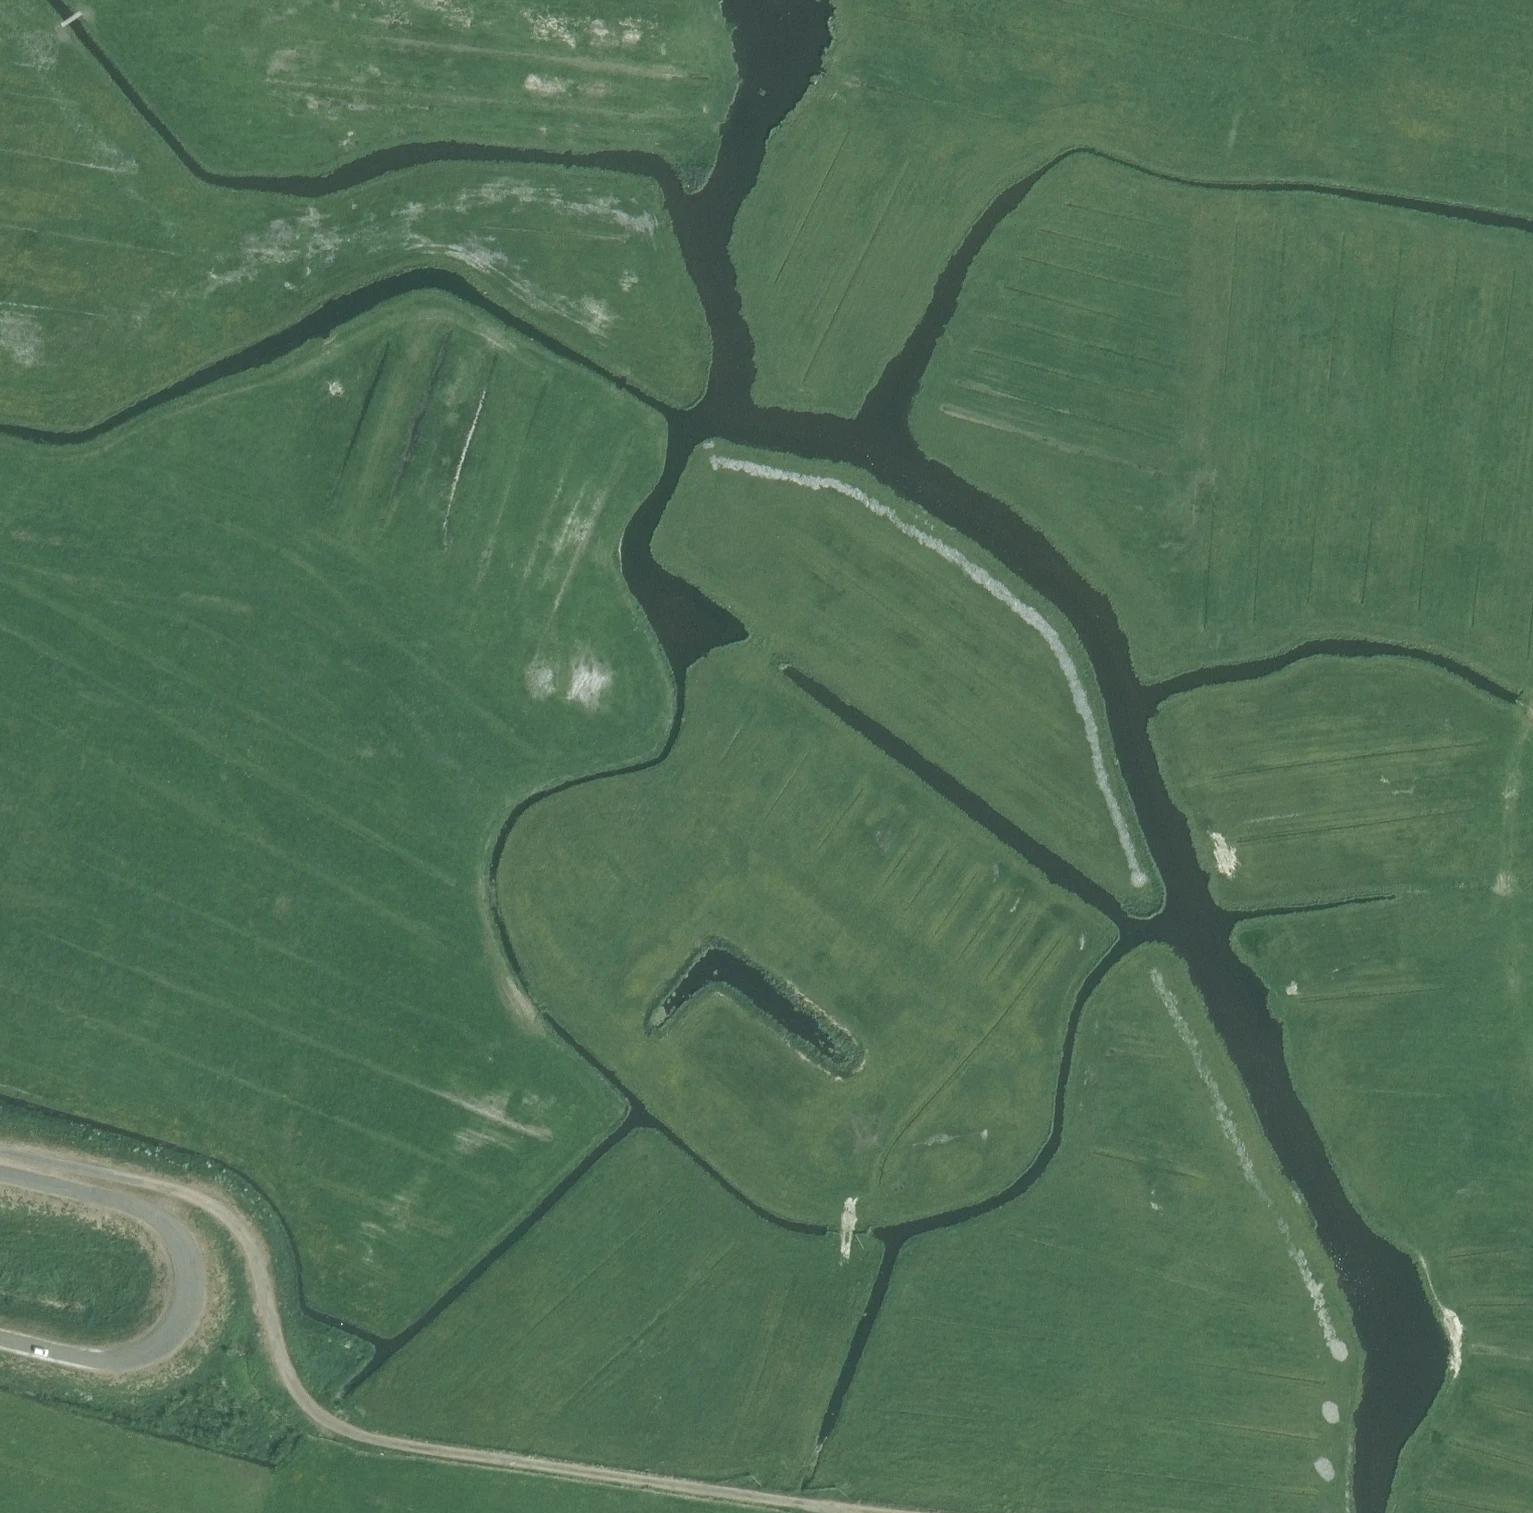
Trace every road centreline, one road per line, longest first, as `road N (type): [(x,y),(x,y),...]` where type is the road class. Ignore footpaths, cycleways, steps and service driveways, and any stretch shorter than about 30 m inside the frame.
road 1 (track): [(881,1512),(416,1447),(334,1428),(294,1384),(242,1234),(209,1204),(0,1152)]
road 2 (unclassified): [(0,1339),(127,1361),(172,1332),(189,1301),(193,1272),(180,1235),(156,1214),(0,1173)]

